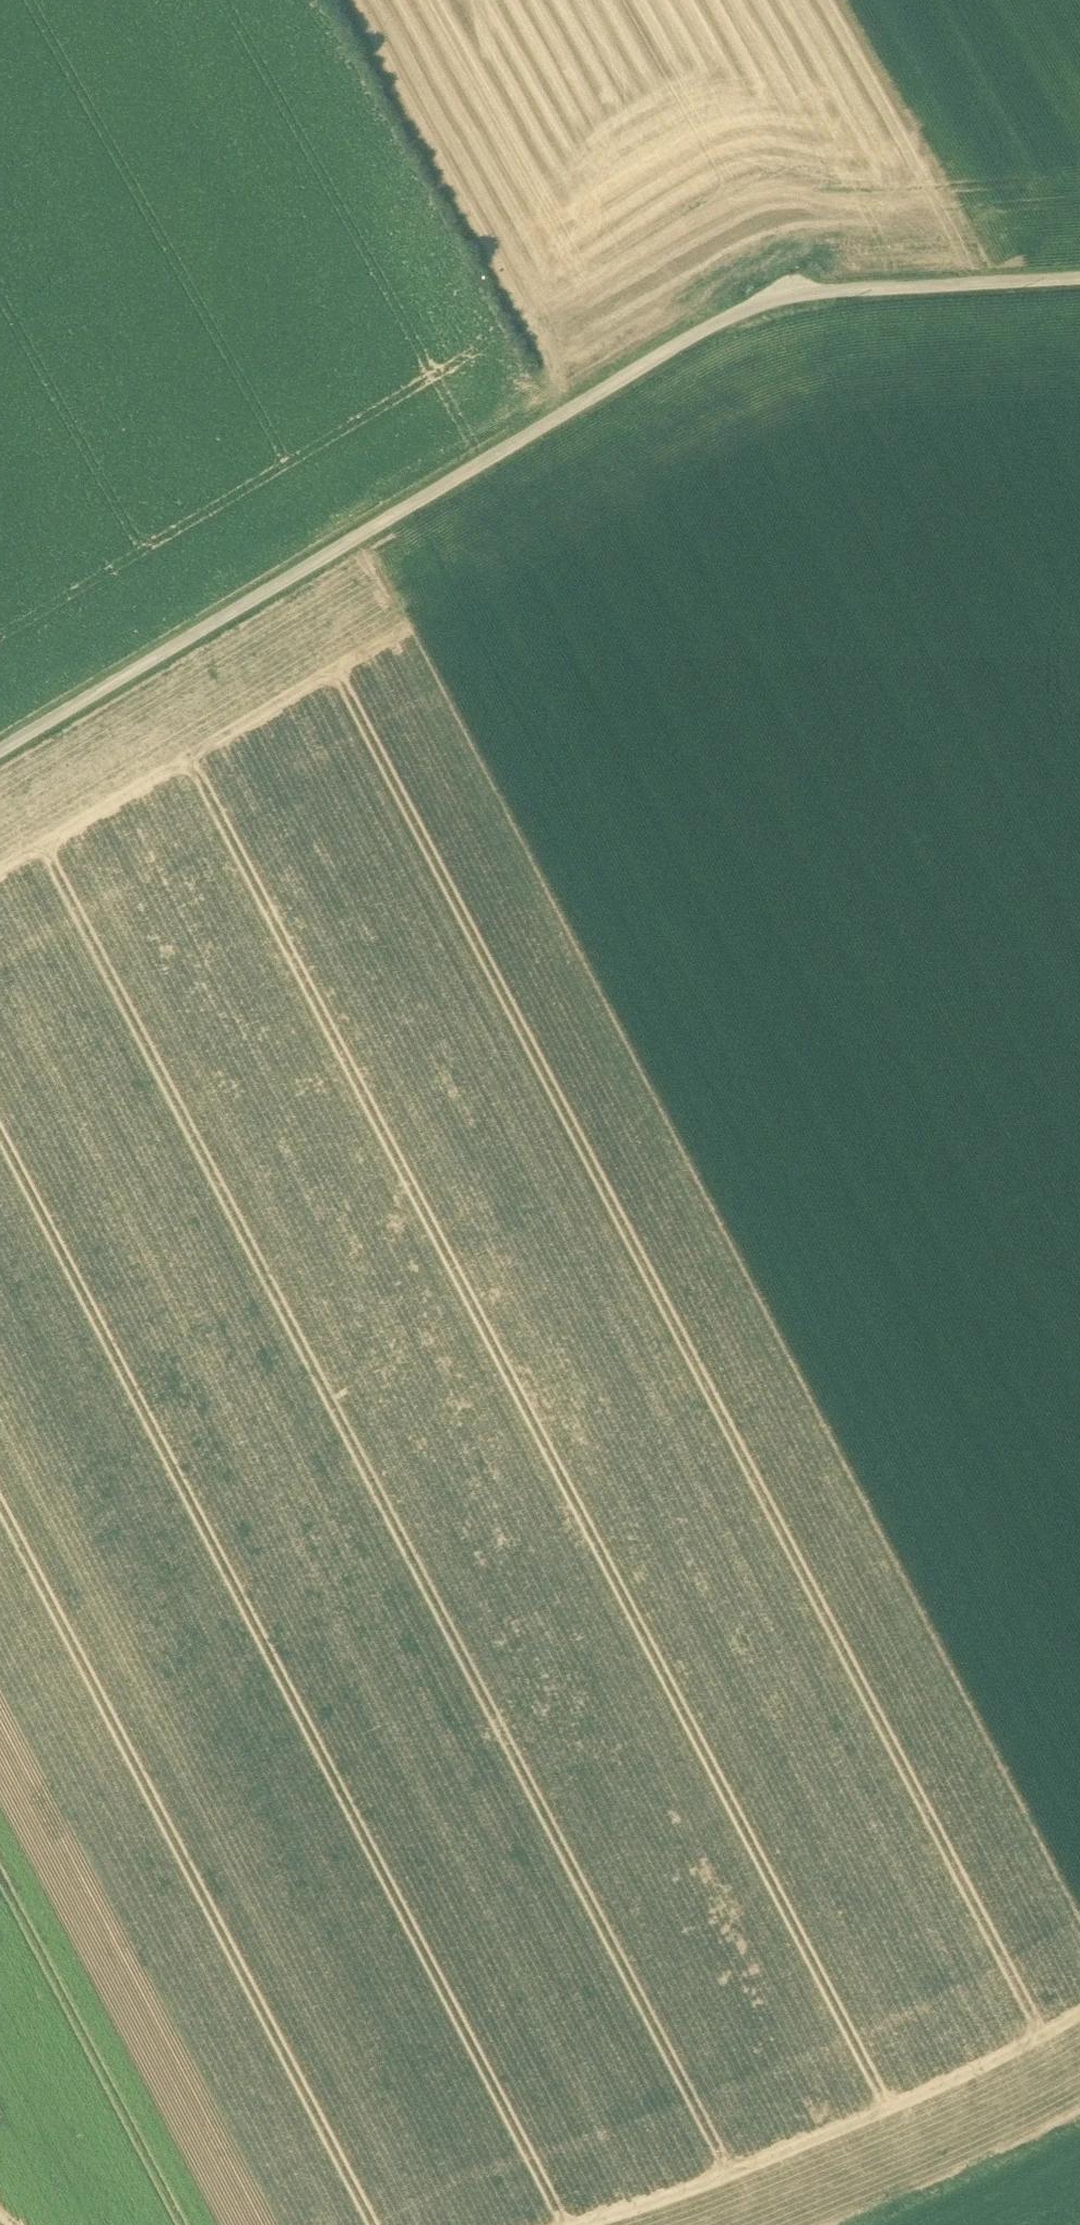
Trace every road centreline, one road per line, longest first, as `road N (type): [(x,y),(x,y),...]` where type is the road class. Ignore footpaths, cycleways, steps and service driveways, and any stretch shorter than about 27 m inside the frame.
road 1 (unclassified): [(1079,283),(797,298),(412,507),(0,757)]

